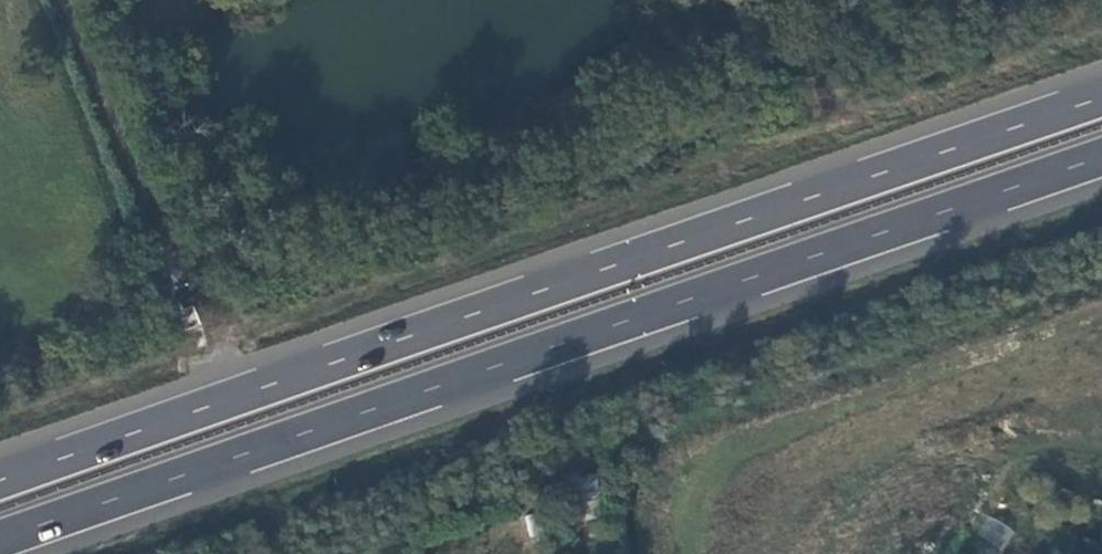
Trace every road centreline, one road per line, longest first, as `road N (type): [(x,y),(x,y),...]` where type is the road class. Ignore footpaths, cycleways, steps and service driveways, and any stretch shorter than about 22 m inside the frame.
road 1 (trunk): [(1101,101),(0,485)]
road 2 (trunk): [(0,545),(1101,162)]

